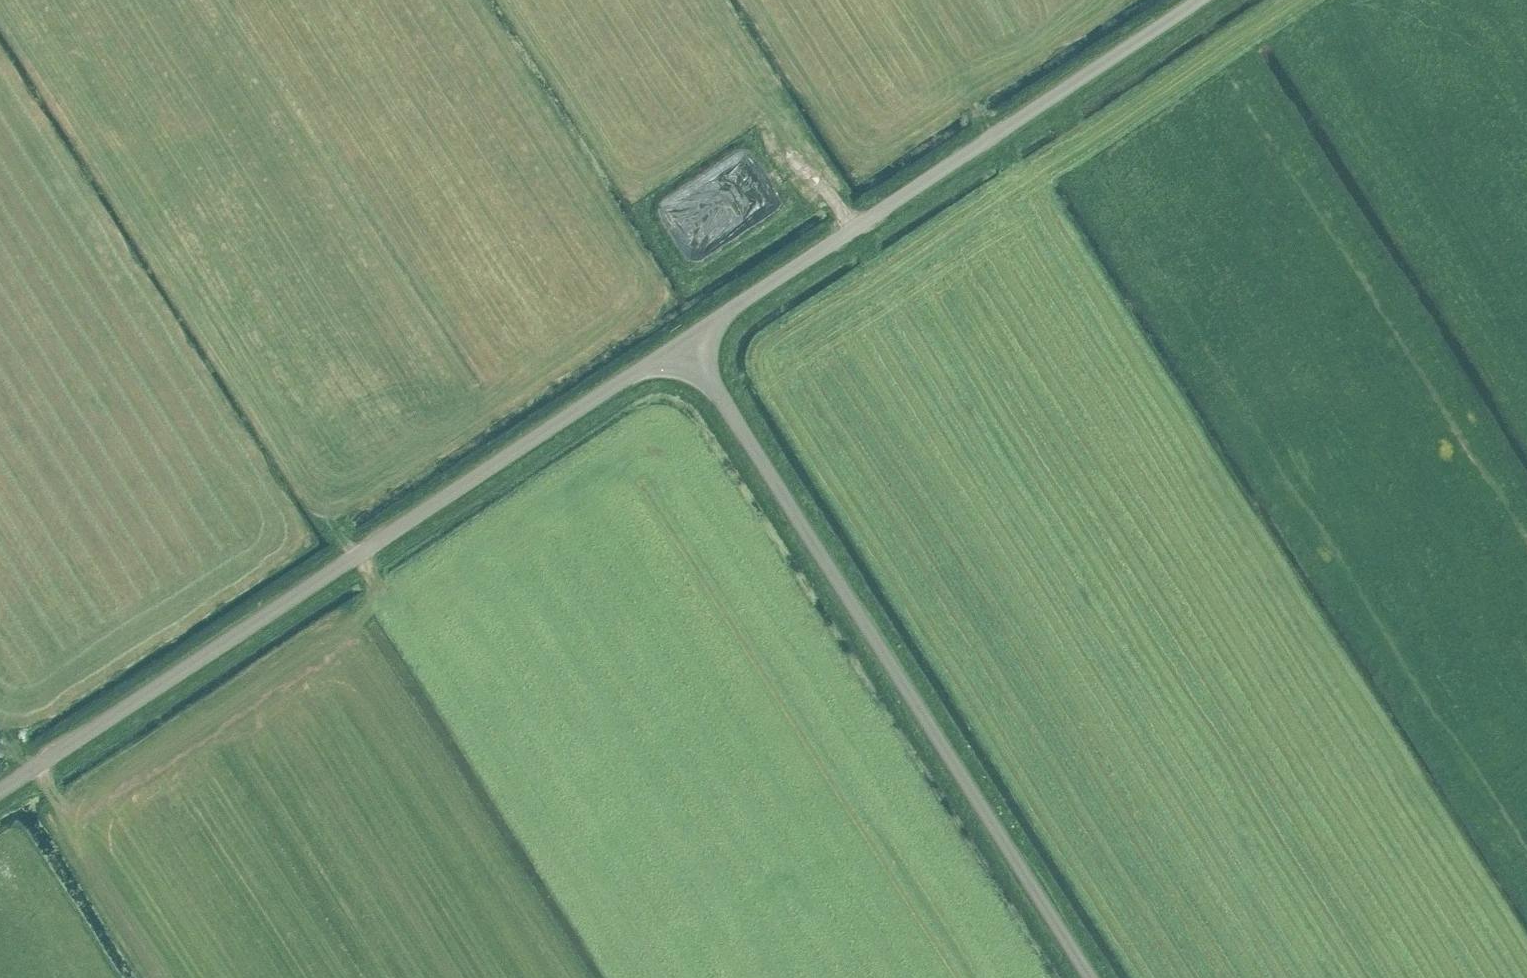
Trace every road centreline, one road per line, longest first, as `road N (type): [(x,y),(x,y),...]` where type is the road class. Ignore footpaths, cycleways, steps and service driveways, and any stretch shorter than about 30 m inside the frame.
road 1 (unclassified): [(694,356),(0,809)]
road 2 (unclassified): [(1088,977),(694,356)]
road 3 (unclassified): [(1195,0),(694,356)]

